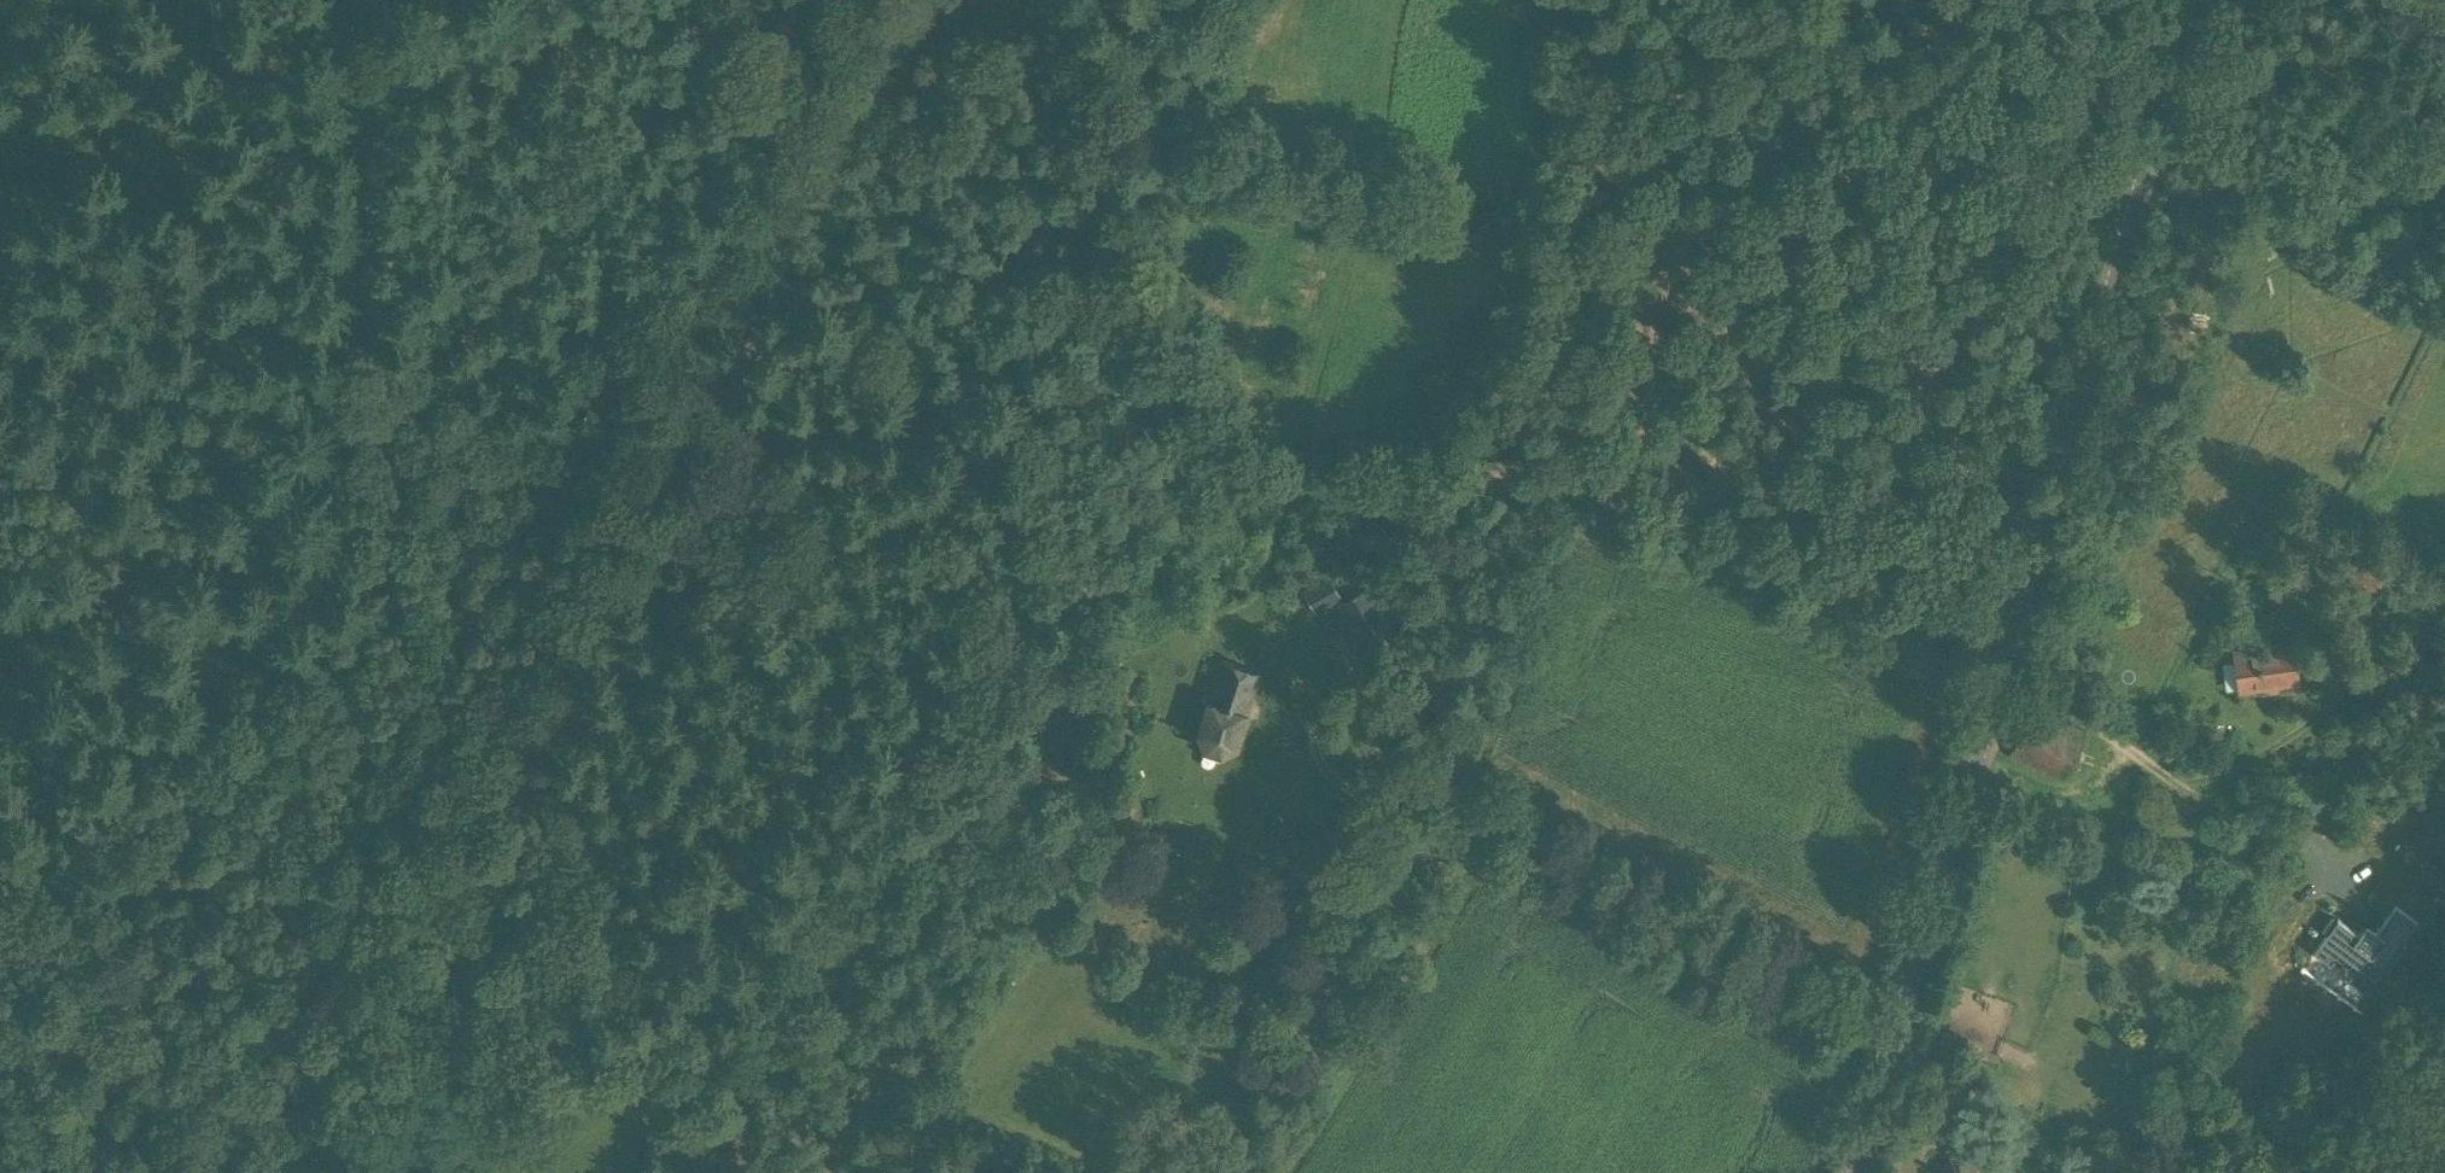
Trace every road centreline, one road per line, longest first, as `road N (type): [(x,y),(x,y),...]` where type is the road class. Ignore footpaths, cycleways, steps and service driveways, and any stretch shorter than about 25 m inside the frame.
road 1 (tertiary): [(1856,1172),(2195,0)]

